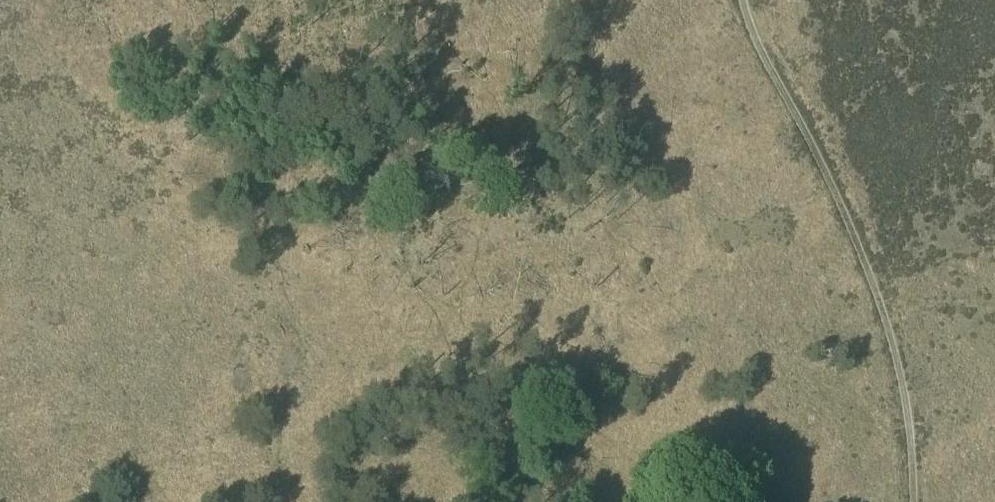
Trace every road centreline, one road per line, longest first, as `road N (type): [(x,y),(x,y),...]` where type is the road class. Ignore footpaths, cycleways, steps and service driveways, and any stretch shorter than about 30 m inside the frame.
road 1 (track): [(914,501),(911,416),(888,324),(851,224),(742,0)]

